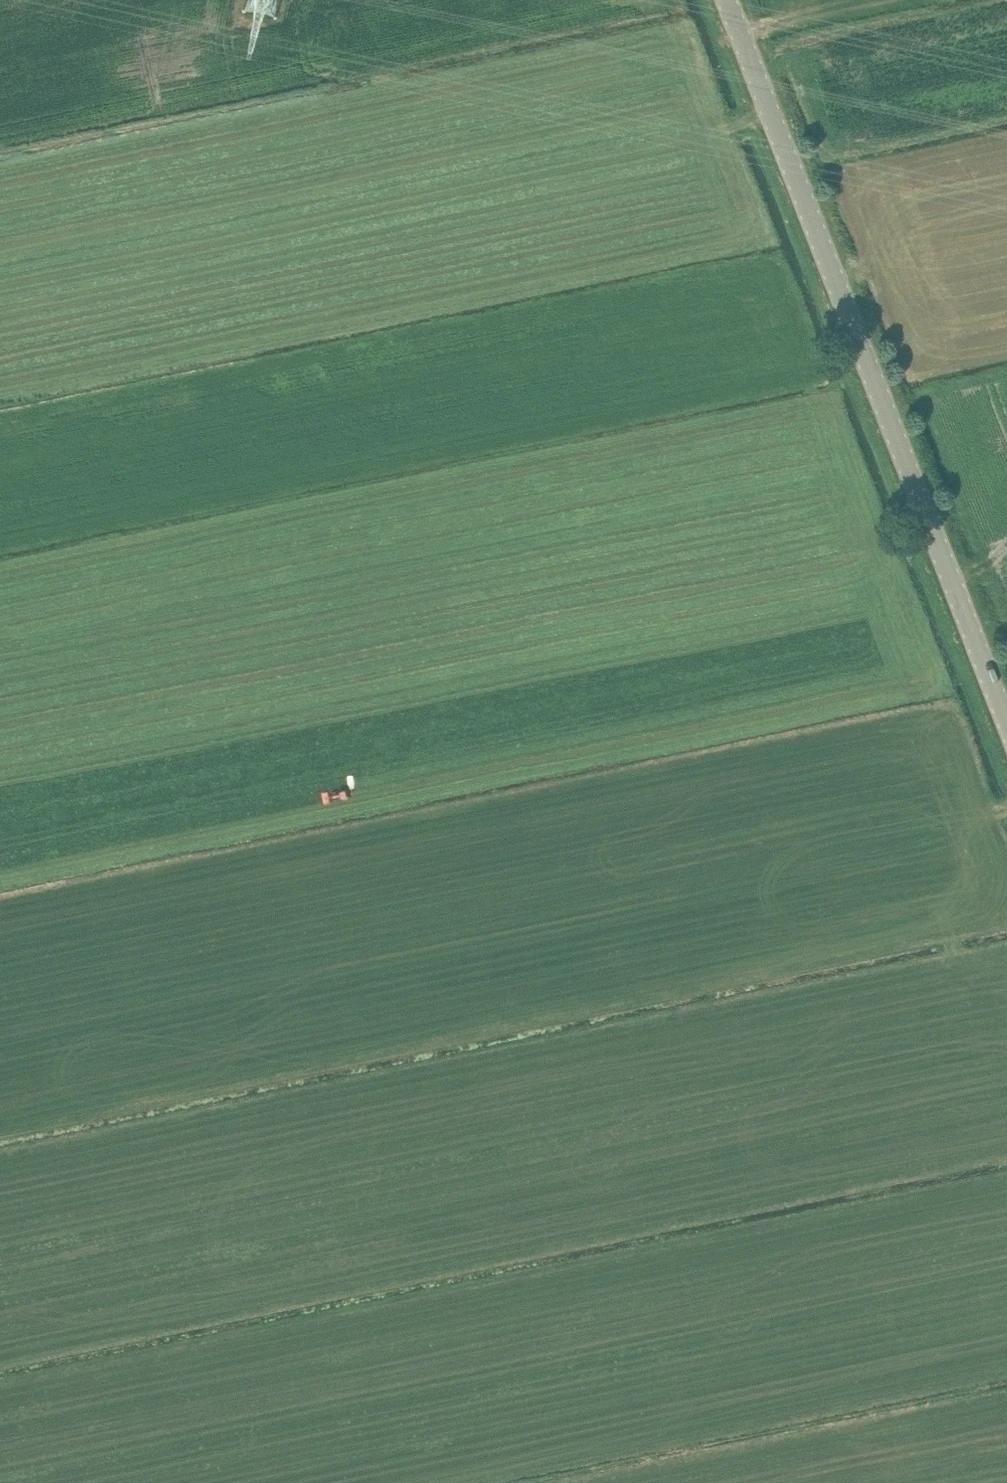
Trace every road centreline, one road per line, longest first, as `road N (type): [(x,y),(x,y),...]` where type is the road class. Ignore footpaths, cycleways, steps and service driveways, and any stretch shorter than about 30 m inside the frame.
road 1 (unclassified): [(1006,721),(728,0)]

